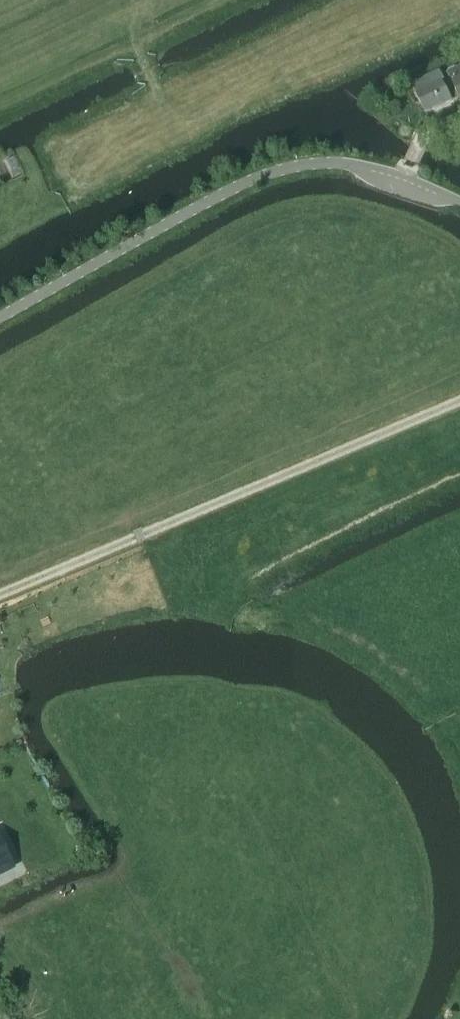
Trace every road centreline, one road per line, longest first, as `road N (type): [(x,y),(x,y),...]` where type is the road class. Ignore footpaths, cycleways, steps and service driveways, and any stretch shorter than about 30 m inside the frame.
road 1 (tertiary): [(459,202),(343,164),(295,167),(232,189),(0,318)]
road 2 (residential): [(459,401),(0,594)]

